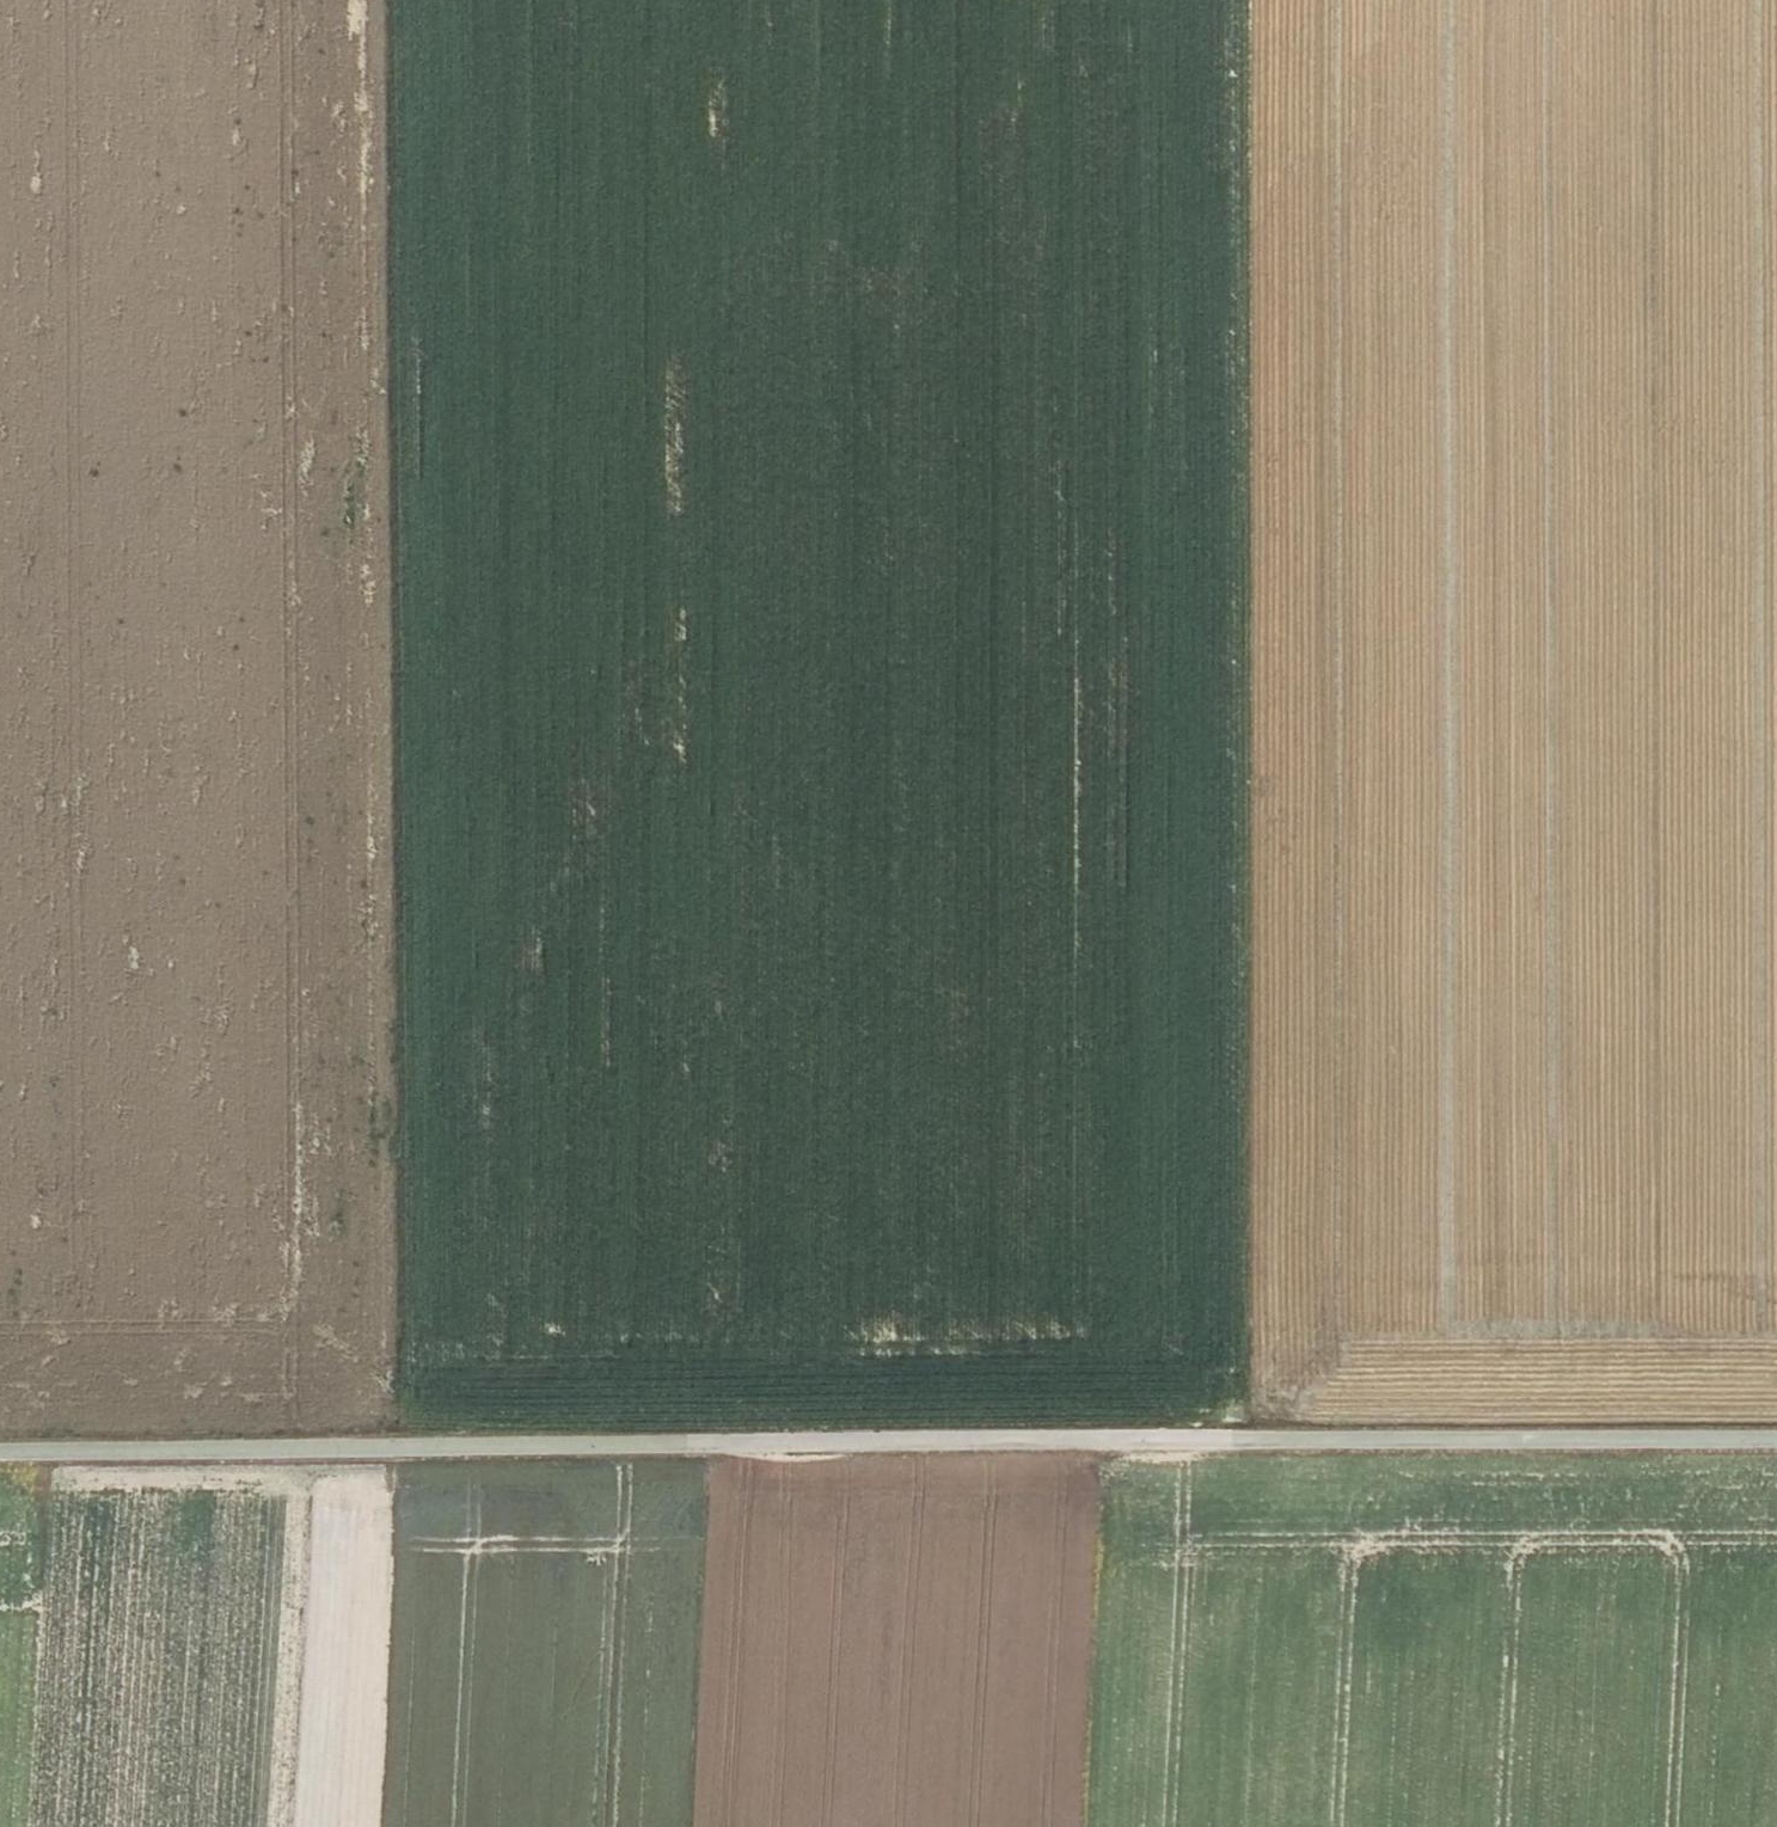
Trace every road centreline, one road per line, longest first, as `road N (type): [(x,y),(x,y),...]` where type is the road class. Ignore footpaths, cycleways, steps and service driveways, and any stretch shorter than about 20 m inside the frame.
road 1 (residential): [(1776,1449),(0,1455)]

